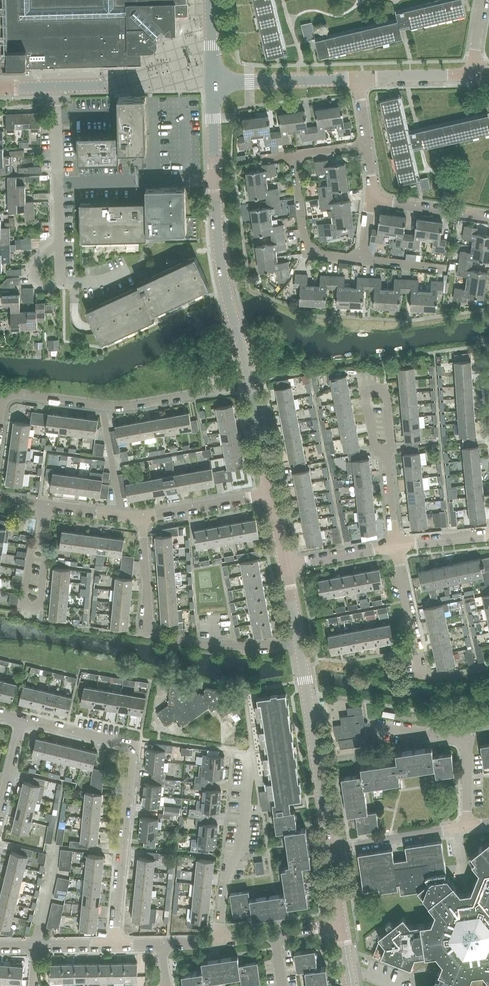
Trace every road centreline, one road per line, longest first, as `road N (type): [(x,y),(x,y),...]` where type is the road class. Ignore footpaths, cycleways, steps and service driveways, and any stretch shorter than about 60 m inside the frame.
road 1 (tertiary): [(273,489),(225,291),(216,179)]
road 2 (residential): [(114,947),(135,745),(25,721)]
road 3 (residential): [(0,438),(5,400),(15,396),(115,406),(234,387)]
road 4 (residential): [(300,643),(211,647),(152,637),(144,518)]
road 5 (tertiary): [(331,844),(300,643)]
road 6 (residential): [(227,940),(227,874),(244,848),(249,750)]
road 7 (residential): [(467,823),(470,741),(391,727)]
road 8 (residential): [(385,463),(389,387),(360,391),(370,443)]
road 9 (tertiary): [(213,82),(55,87)]
road 10 (residential): [(58,182),(216,179)]
road 11 (residential): [(362,259),(317,256),(304,240),(295,156)]
road 12 (tertiary): [(213,82),(360,78)]
road 13 (residential): [(331,844),(467,823)]
road 14 (residential): [(424,679),(397,545)]
road 15 (residential): [(273,489),(144,518)]

